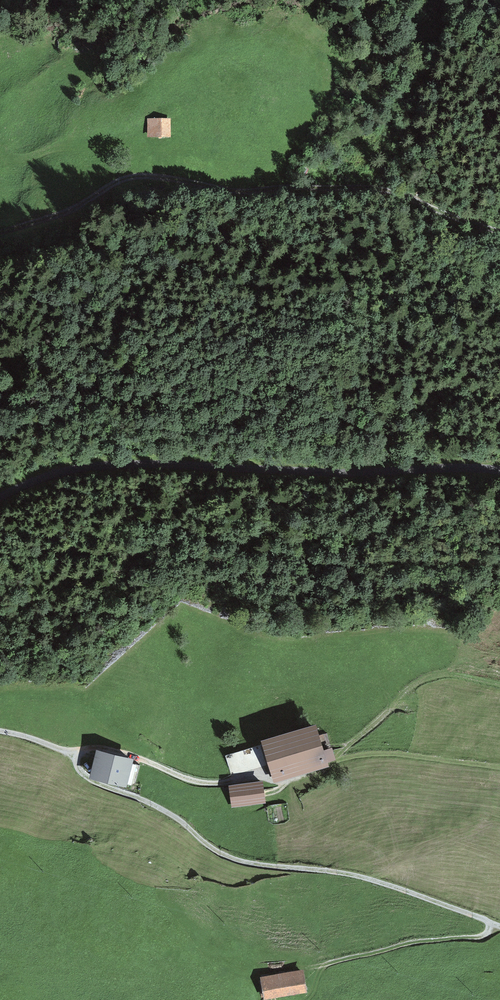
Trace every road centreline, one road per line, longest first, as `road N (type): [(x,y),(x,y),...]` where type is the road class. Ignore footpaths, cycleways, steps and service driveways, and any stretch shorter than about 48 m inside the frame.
road 1 (unclassified): [(0,731),(53,744),(86,774),(168,812),(222,852),(381,882),(499,924)]
road 2 (track): [(0,232),(72,209),(134,176),(247,190),(375,186),(499,233)]
road 3 (unclassified): [(499,461),(338,471),(103,464),(45,475),(0,497)]
road 4 (track): [(267,776),(211,780),(98,747),(68,754)]
road 5 (track): [(499,924),(477,938),(326,966)]

